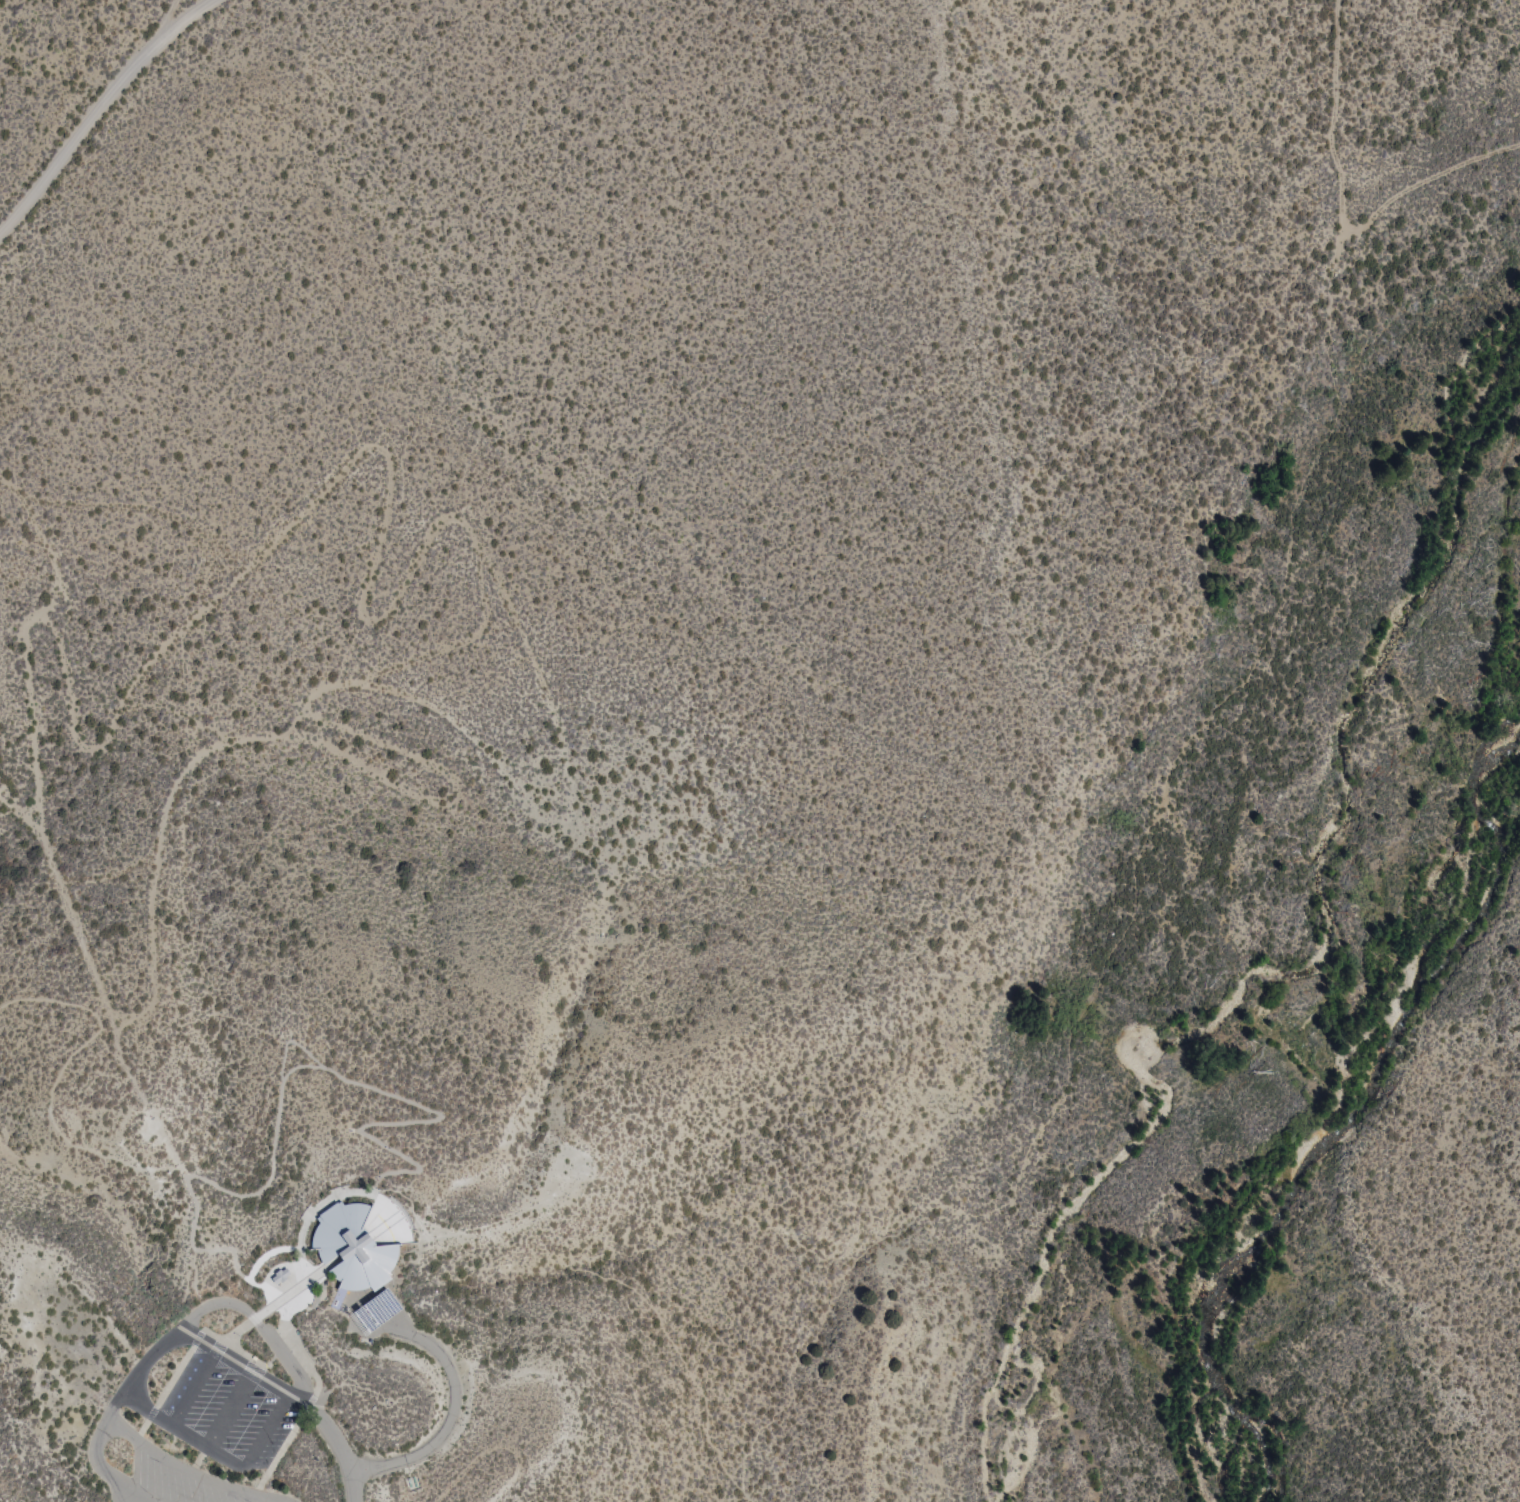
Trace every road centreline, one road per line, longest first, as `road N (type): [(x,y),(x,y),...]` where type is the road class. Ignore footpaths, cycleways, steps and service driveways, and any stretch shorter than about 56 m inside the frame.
road 1 (track): [(729,1472),(783,1407),(797,1355),(858,1253),(931,1204),(988,1208),(1015,1192),(1050,1122),(1070,1075),(1076,1018),(1094,998),(1128,906),(1162,783),(1230,709),(1270,629),(1326,437),(1329,261)]
road 2 (residential): [(219,0),(150,48),(0,236)]
road 3 (track): [(1329,261),(1339,0)]
road 4 (residential): [(353,1501),(352,1470),(311,1408),(180,1329)]
road 5 (track): [(1329,261),(1399,185),(1519,143)]
road 6 (track): [(100,1021),(154,1015),(165,953),(166,857)]
road 7 (track): [(65,887),(116,1010),(100,1021)]

